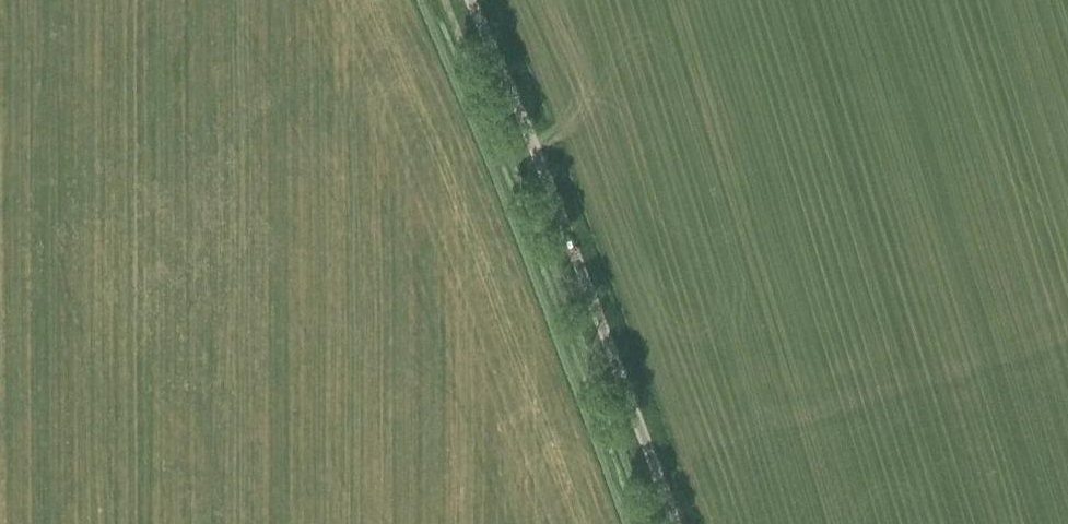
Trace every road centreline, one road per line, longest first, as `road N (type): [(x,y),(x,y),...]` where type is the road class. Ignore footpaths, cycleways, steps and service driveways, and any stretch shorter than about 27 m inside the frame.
road 1 (unclassified): [(448,0),(652,523)]

